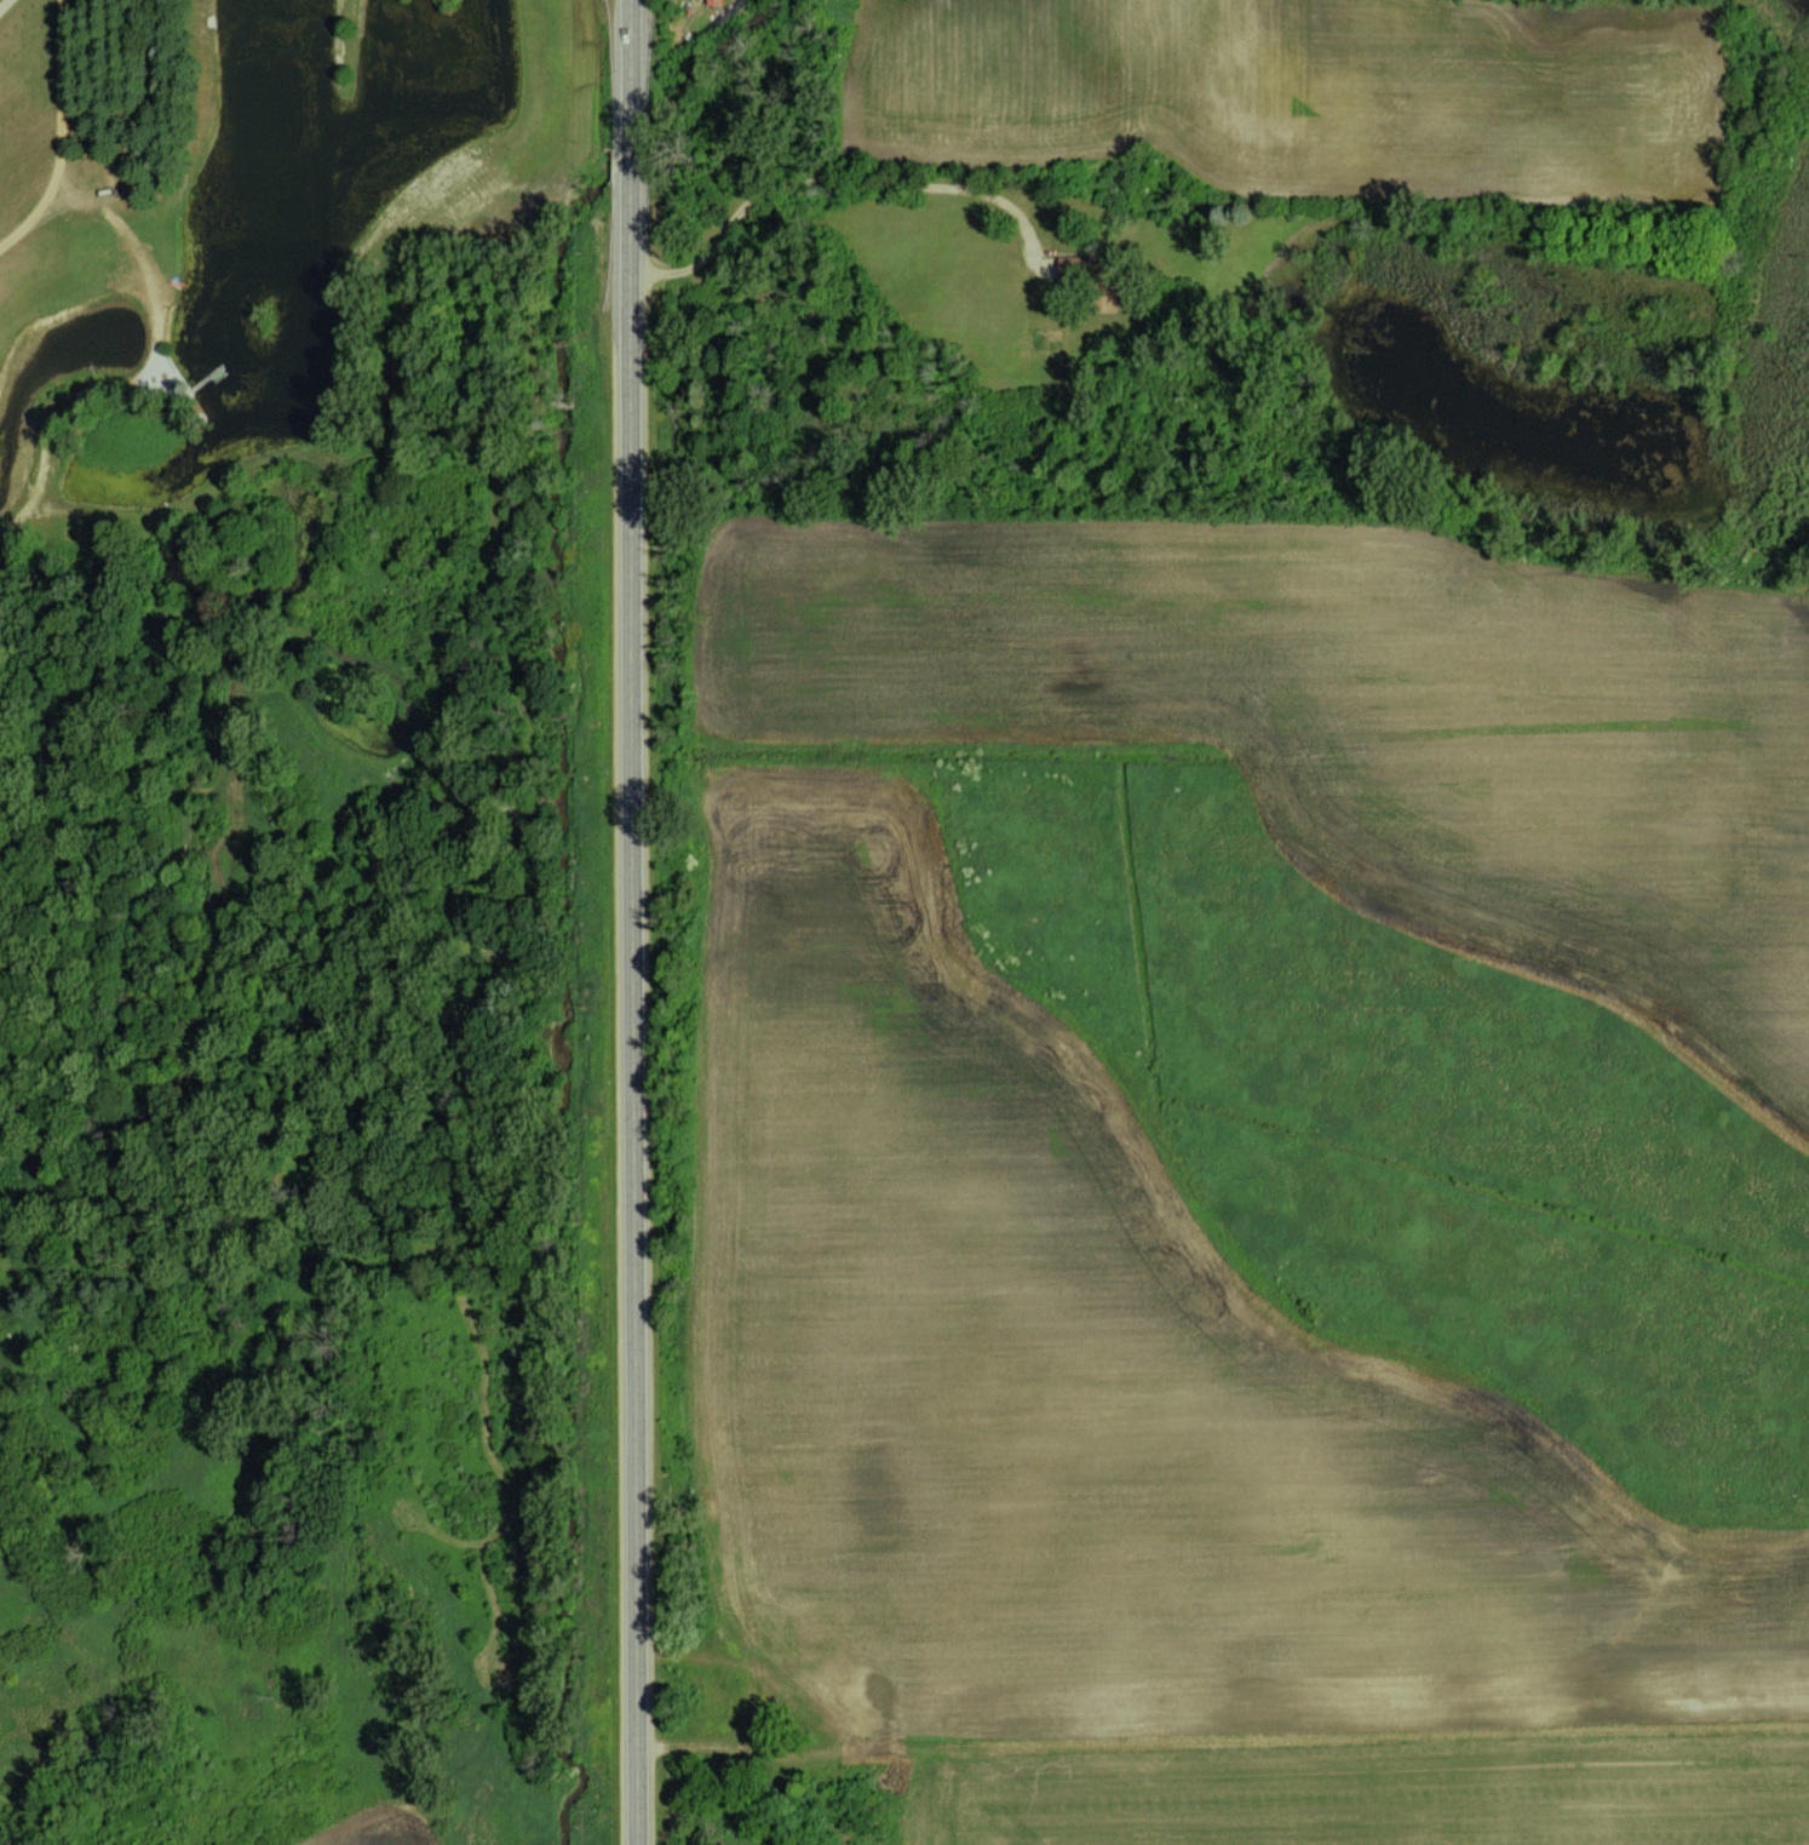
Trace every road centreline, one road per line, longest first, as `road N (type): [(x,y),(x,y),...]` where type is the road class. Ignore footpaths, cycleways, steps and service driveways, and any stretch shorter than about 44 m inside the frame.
road 1 (secondary): [(634,1844),(625,179)]

